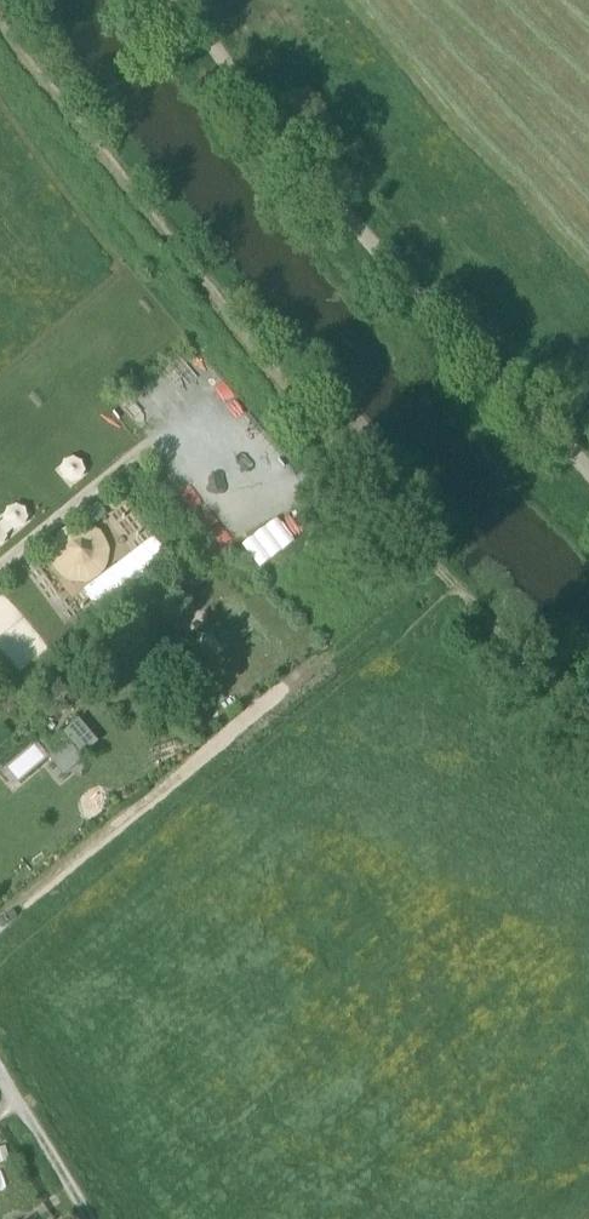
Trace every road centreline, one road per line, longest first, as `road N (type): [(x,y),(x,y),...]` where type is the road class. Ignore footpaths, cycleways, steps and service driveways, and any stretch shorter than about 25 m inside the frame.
road 1 (track): [(588,497),(470,372),(274,140),(169,0)]
road 2 (track): [(0,922),(437,561)]
road 3 (track): [(92,1218),(0,1070)]

